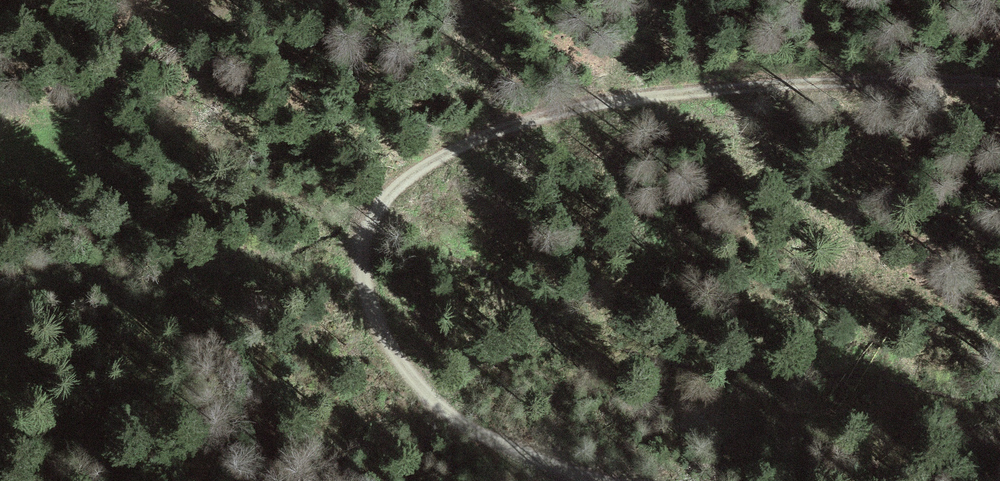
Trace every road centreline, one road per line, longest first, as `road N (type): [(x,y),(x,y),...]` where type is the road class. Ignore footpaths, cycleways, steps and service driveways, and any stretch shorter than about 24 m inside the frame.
road 1 (track): [(999,80),(746,87),(587,109),(497,132),(388,191),(358,251),(367,297),(417,382),(440,409),(479,431),(619,480)]
road 2 (track): [(245,0),(0,88)]

